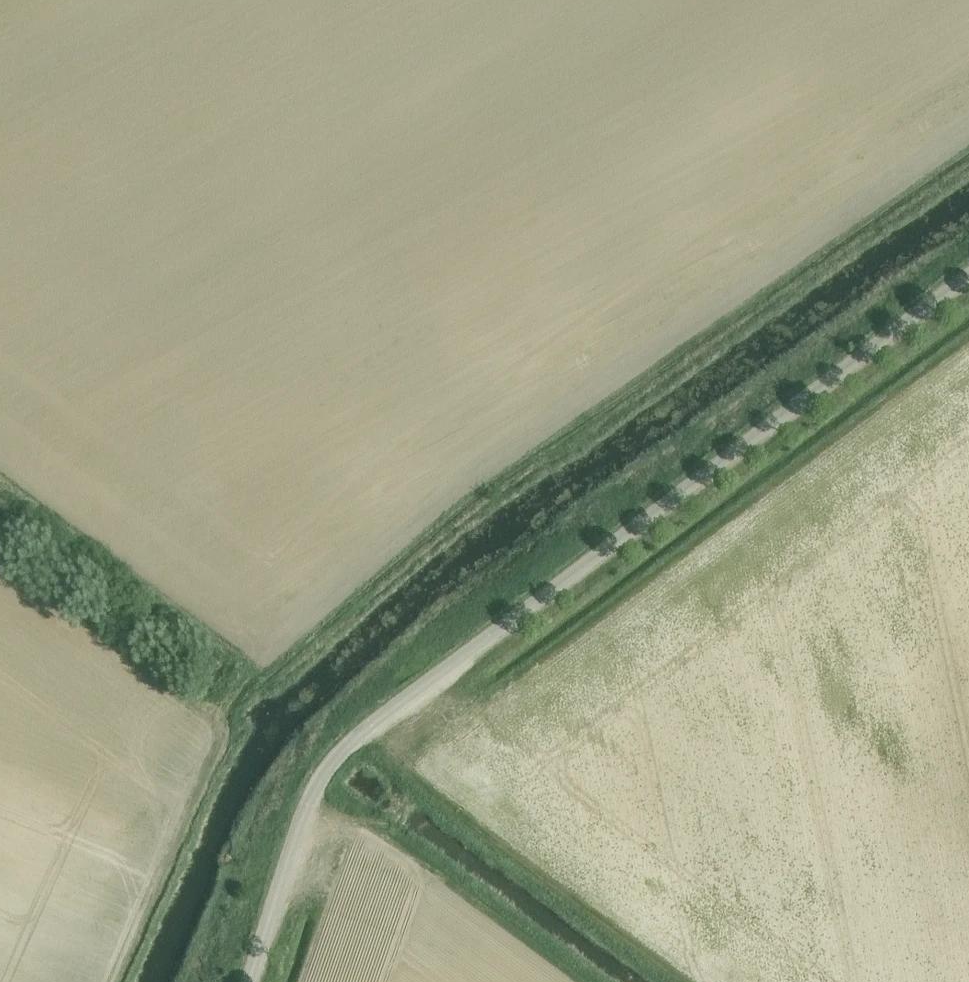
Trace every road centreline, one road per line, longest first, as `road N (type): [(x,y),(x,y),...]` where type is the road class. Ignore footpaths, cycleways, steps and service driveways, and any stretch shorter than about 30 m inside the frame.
road 1 (unclassified): [(252,981),(312,790),(332,760),(968,277)]

